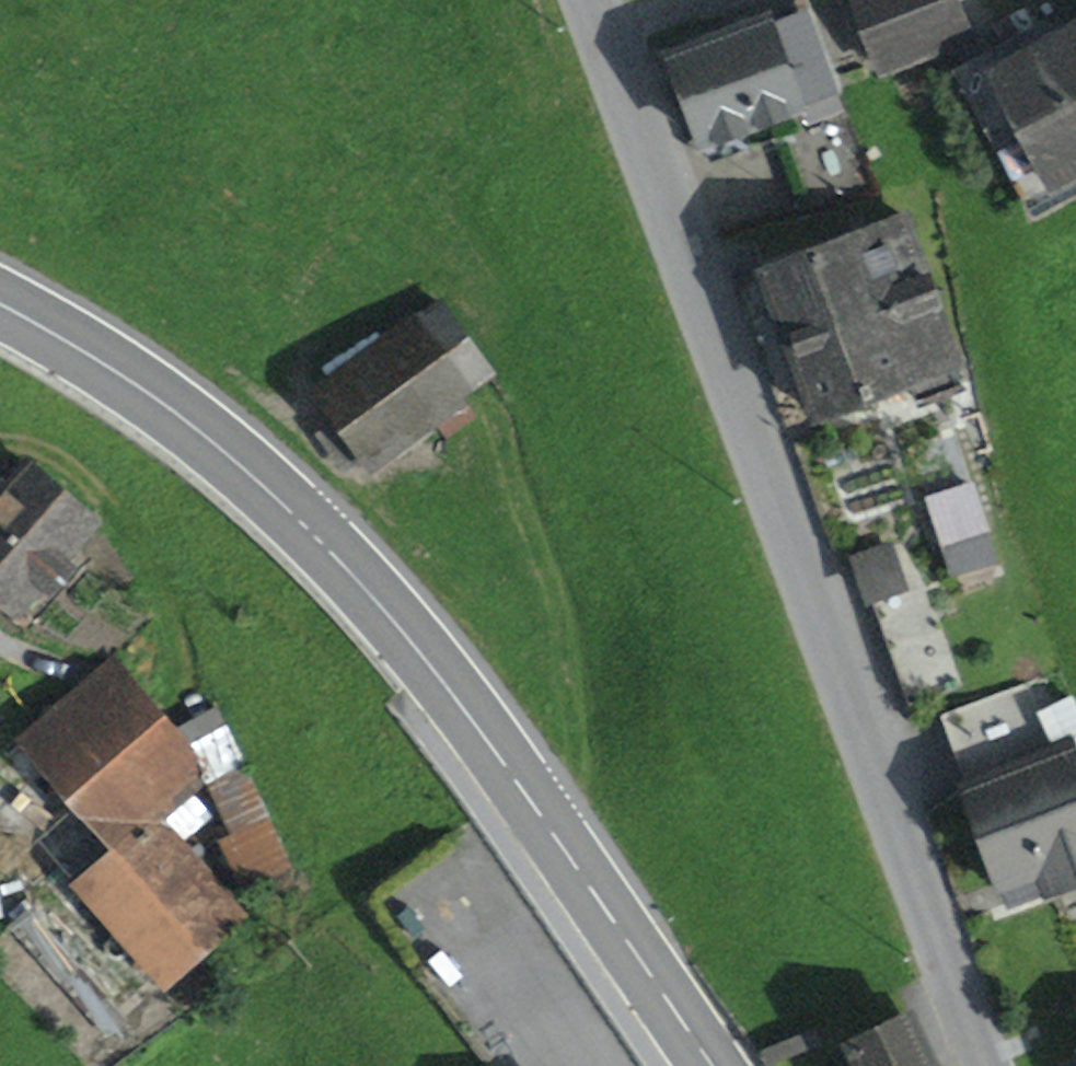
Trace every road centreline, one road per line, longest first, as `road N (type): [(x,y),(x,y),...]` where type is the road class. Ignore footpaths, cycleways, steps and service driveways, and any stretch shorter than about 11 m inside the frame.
road 1 (residential): [(592,0),(985,1065)]
road 2 (secondary): [(0,307),(208,439),(343,563),(502,755),(714,1065)]
road 3 (track): [(218,753),(163,591),(96,488),(38,447),(0,437)]

